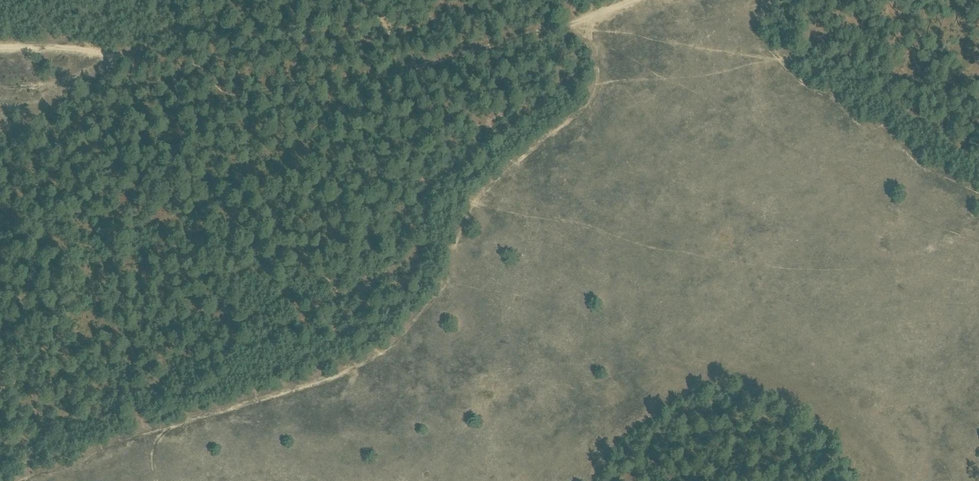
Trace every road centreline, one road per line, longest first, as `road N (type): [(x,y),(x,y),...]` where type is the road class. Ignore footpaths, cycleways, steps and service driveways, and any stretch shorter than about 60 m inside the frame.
road 1 (track): [(17,480),(314,384),(391,345),(434,294),(466,211),(483,188),(589,102),(599,72),(590,20),(631,0)]
road 2 (track): [(0,44),(70,47),(240,98),(383,84),(411,69),(590,20)]

